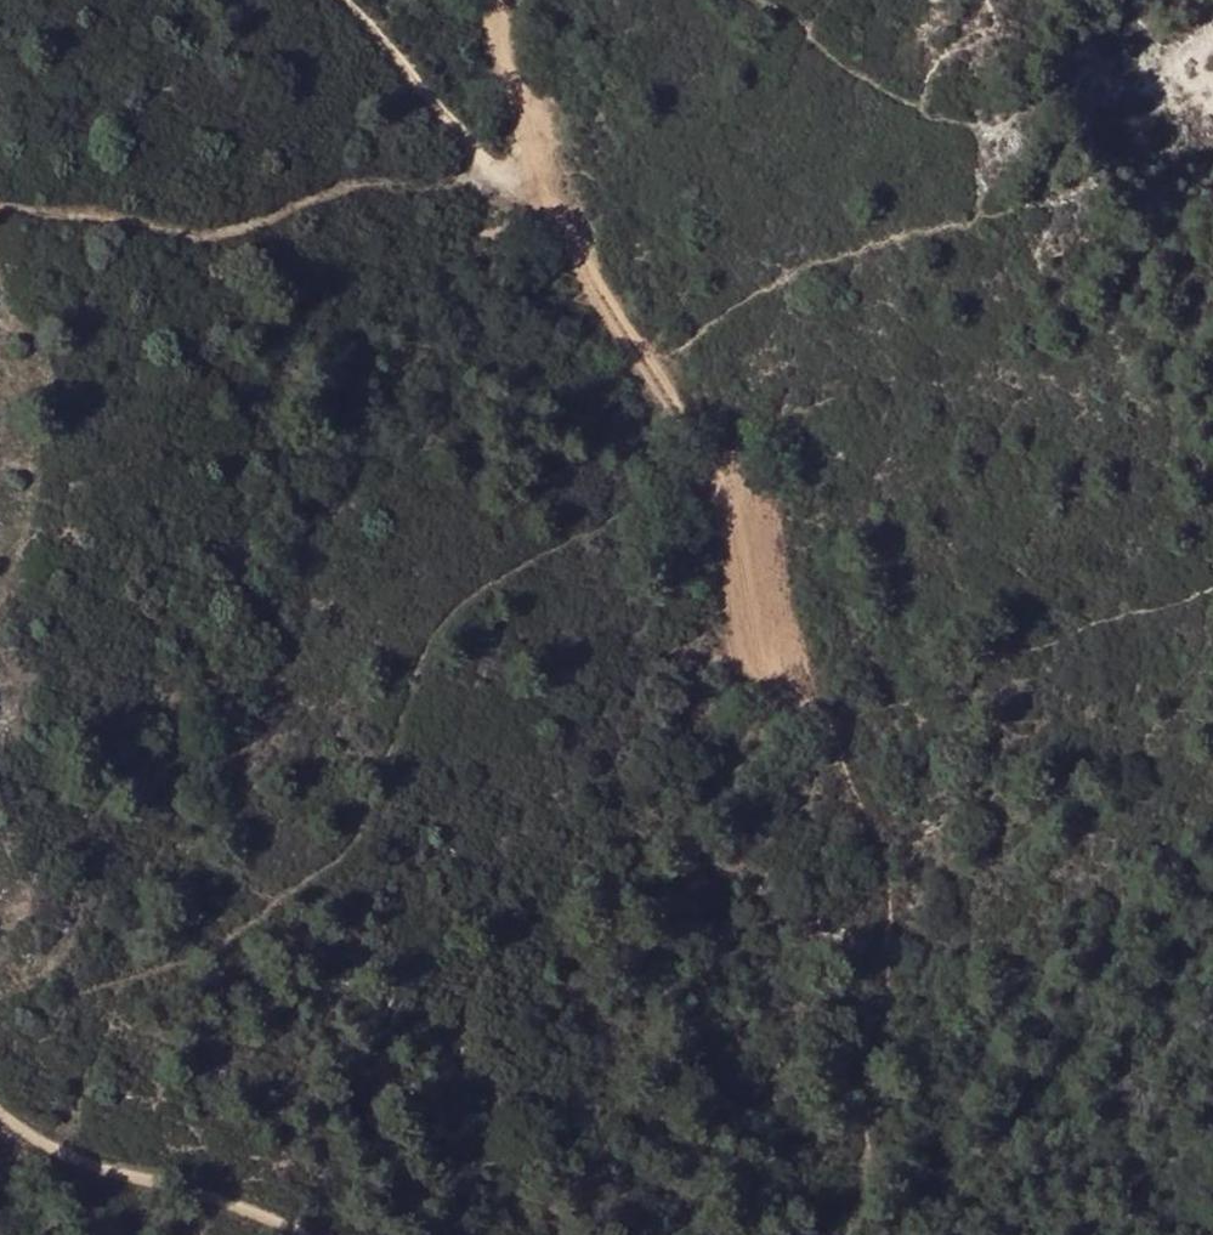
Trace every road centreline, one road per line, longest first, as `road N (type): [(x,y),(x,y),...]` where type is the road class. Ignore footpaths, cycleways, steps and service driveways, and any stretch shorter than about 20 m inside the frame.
road 1 (track): [(299,1234),(234,1201),(126,1182),(0,1114)]
road 2 (track): [(343,0),(503,183)]

